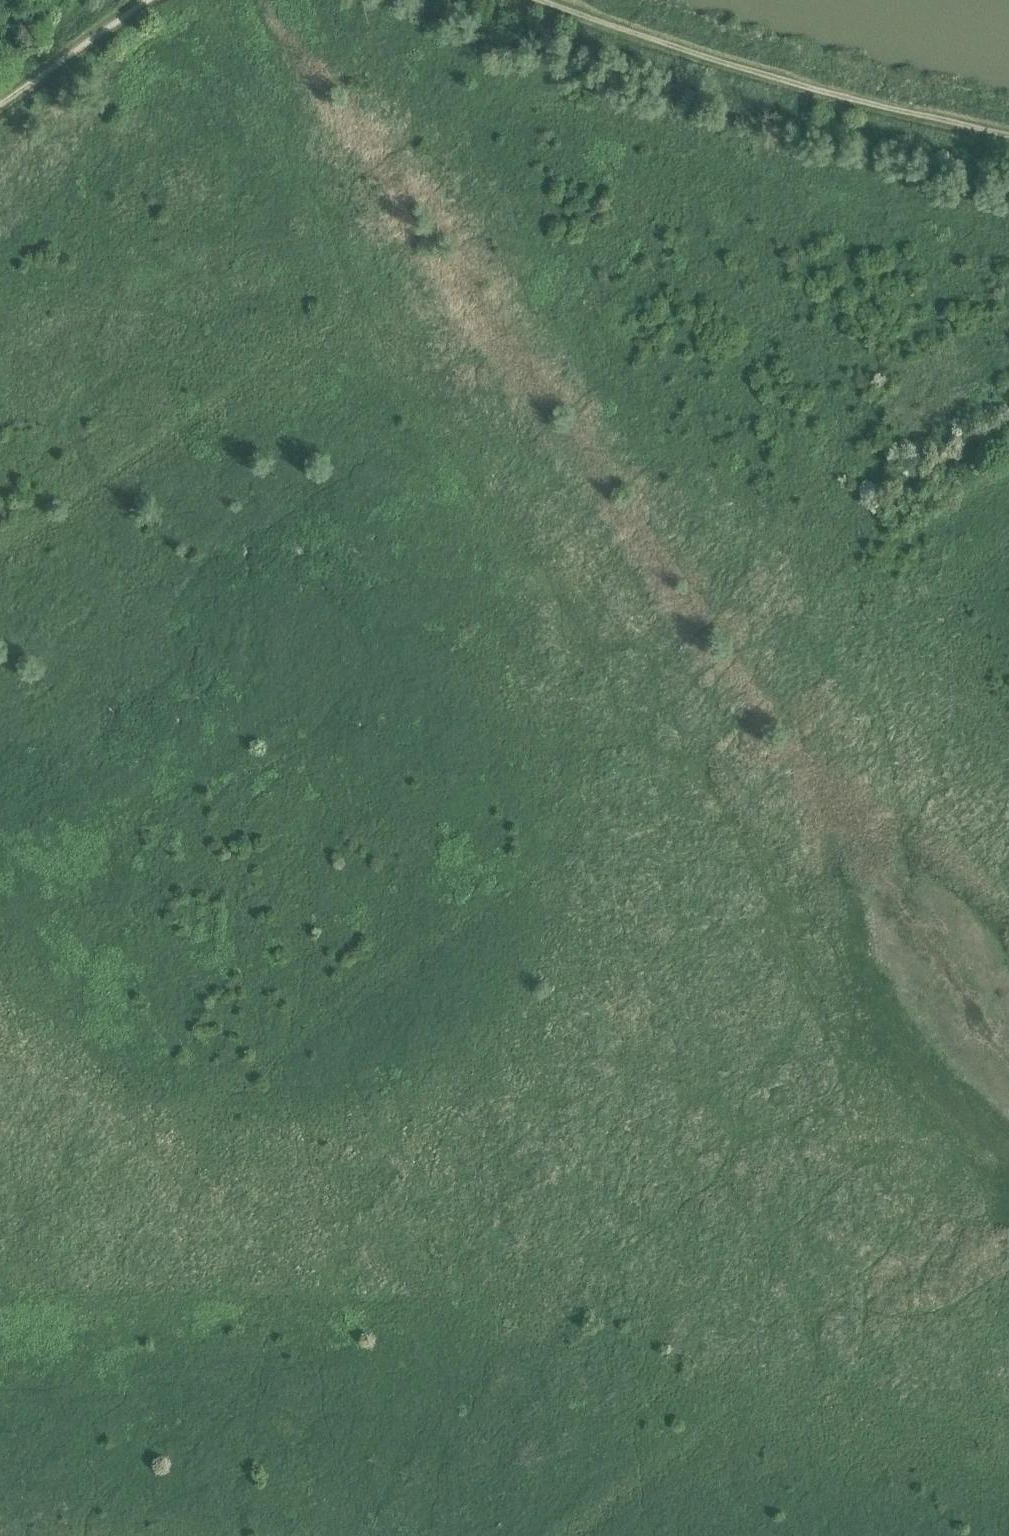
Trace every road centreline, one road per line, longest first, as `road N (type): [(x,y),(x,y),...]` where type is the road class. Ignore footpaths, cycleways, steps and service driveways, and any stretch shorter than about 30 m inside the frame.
road 1 (track): [(146,0),(0,104)]

